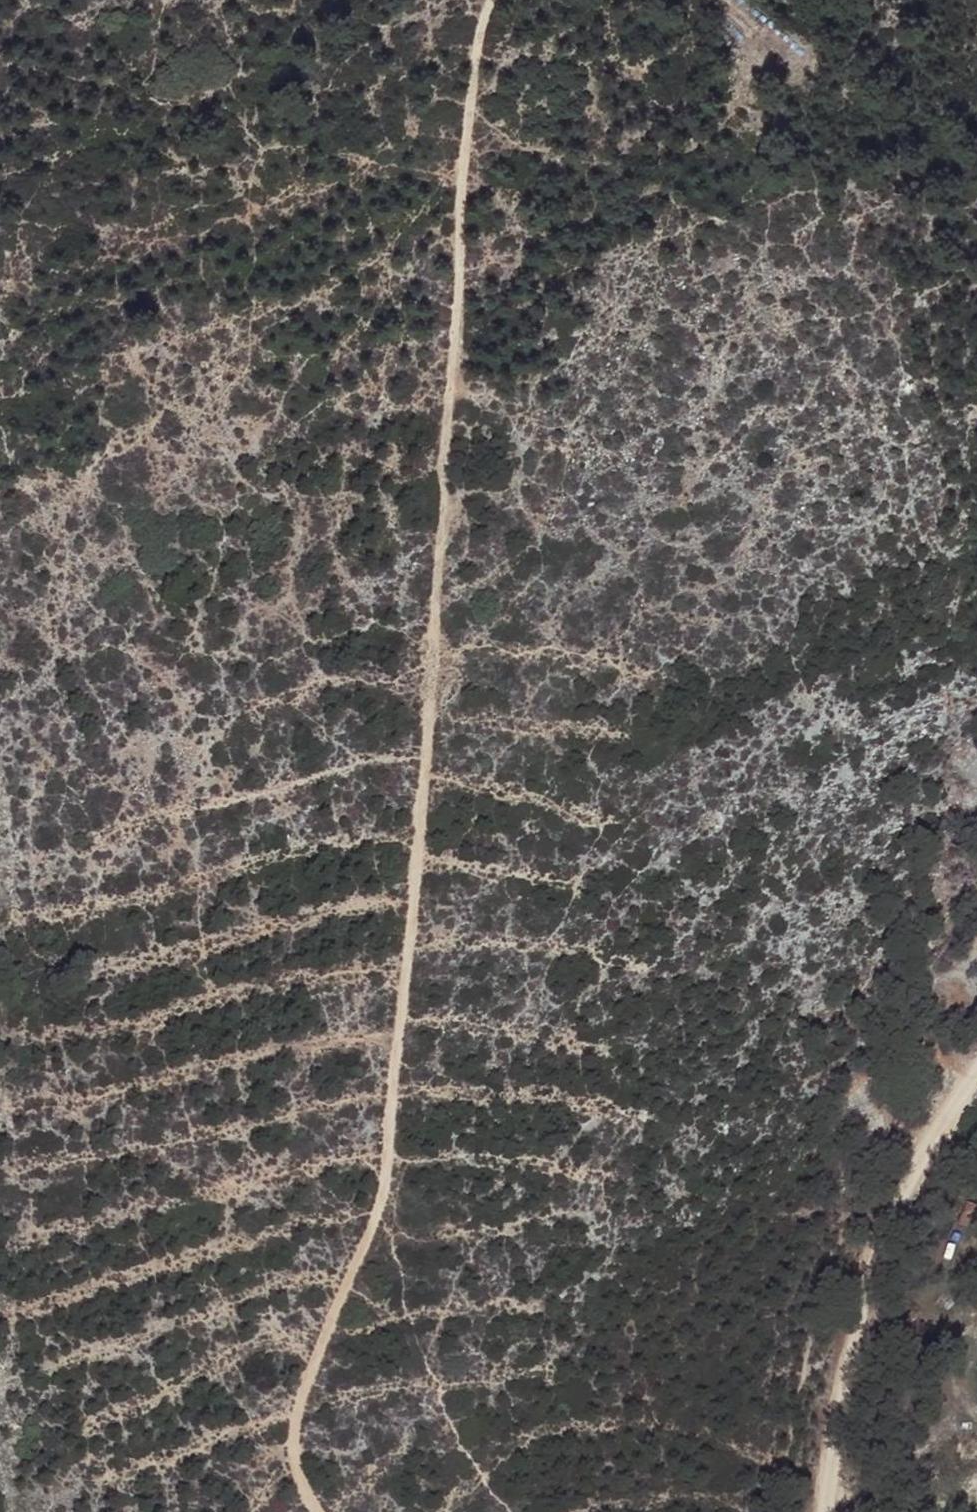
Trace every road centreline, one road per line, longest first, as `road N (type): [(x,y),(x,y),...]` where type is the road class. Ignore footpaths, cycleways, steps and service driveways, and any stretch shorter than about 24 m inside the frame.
road 1 (track): [(313,1511),(298,1454),(309,1390),(380,1215),(388,1171),(393,875),(470,92),(491,0)]
road 2 (track): [(824,1511),(861,1319),(901,1192),(976,1071)]

